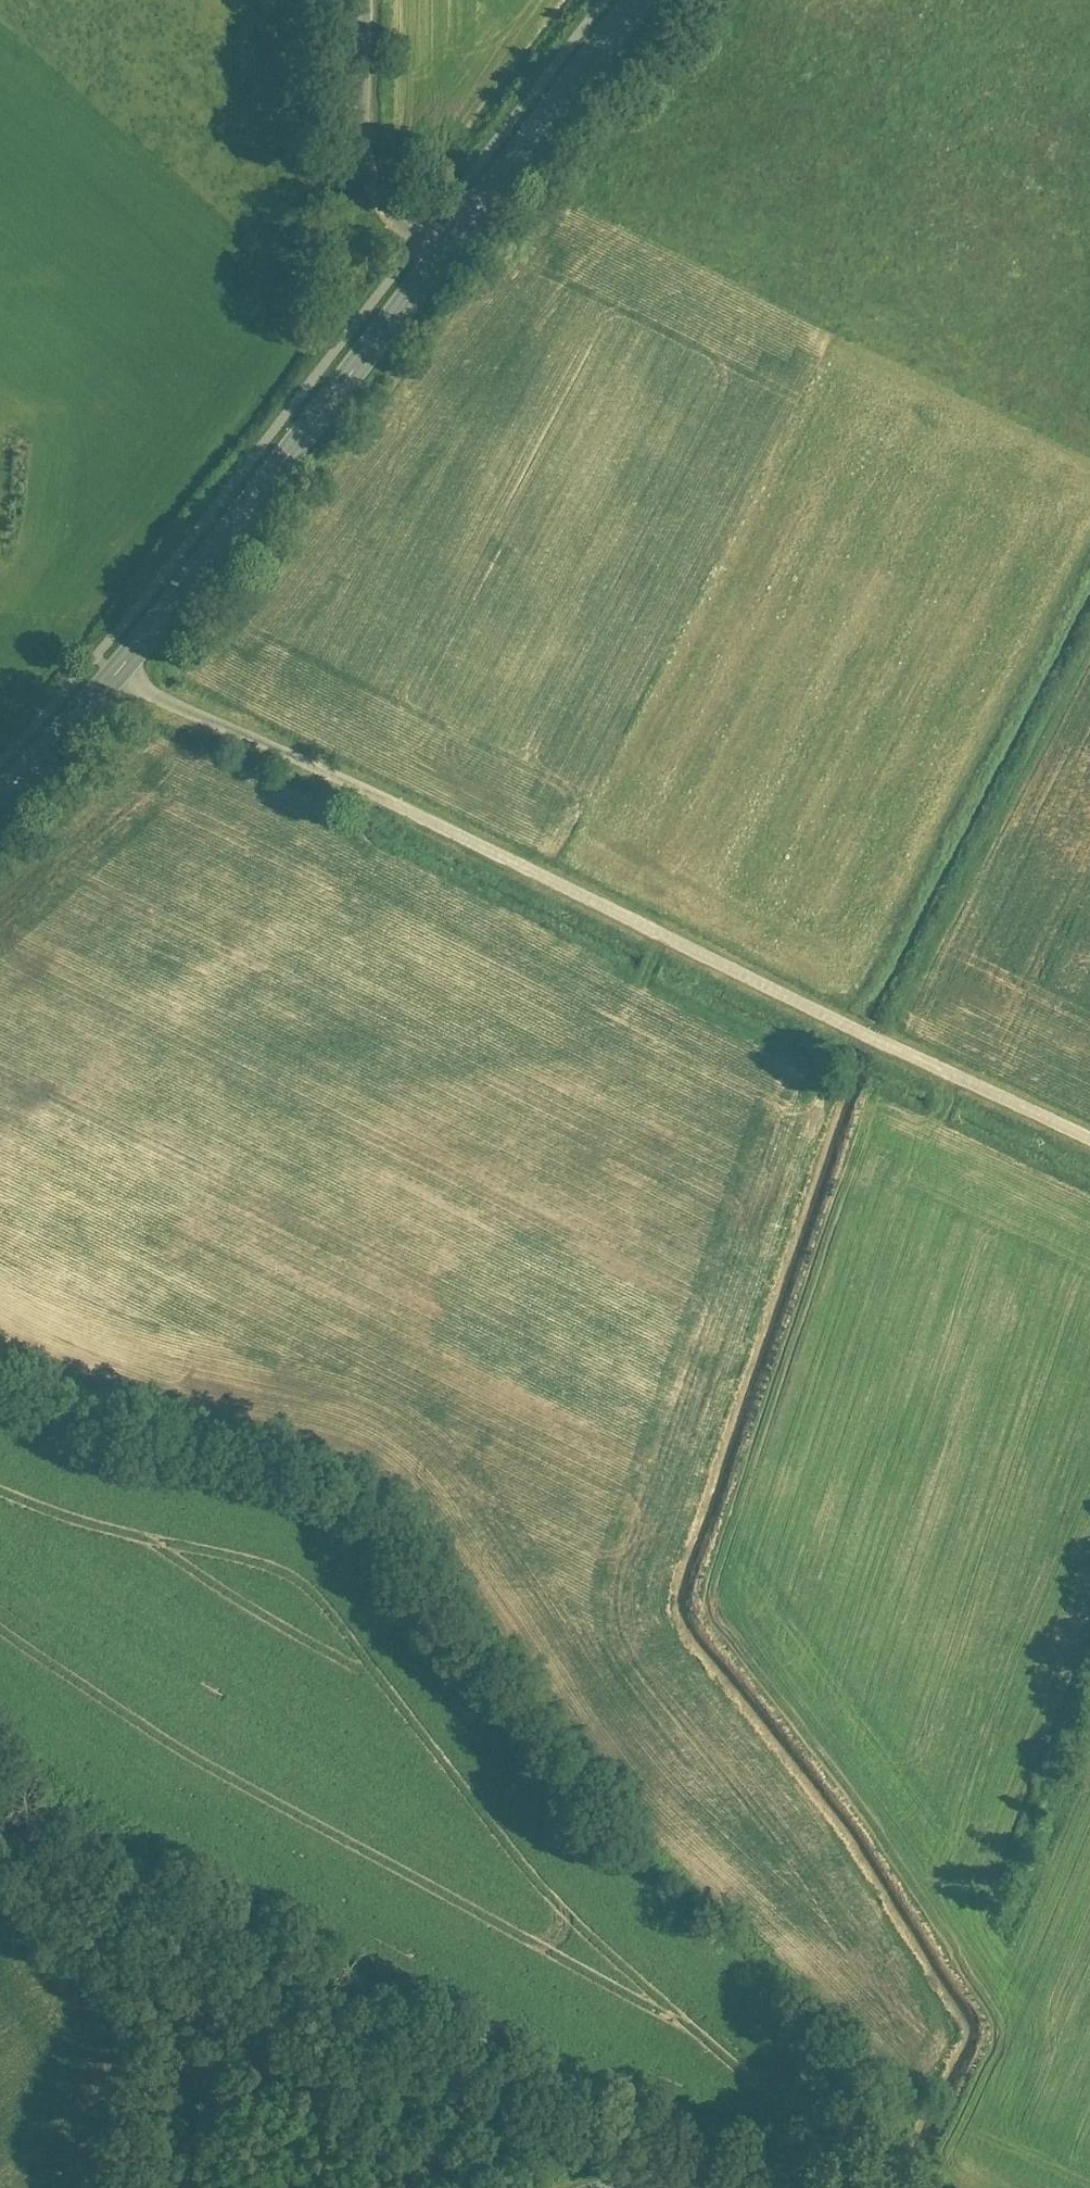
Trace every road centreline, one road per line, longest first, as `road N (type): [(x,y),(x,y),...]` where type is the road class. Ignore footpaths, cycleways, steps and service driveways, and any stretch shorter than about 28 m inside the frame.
road 1 (track): [(120,675),(442,823),(859,1038),(1089,1146)]
road 2 (tertiary): [(0,805),(155,632),(443,260)]
road 3 (track): [(0,1814),(109,1949),(155,2067),(144,2187)]
road 4 (tertiary): [(443,260),(643,0)]
road 5 (unclassified): [(369,0),(369,165),(379,199),(443,260)]
road 6 (unclassified): [(609,2187),(637,2179),(728,2179),(756,2187)]

